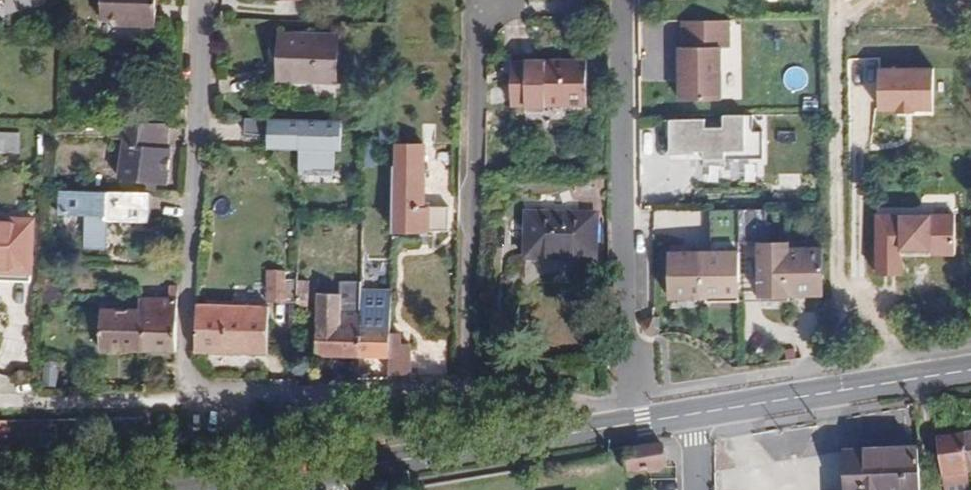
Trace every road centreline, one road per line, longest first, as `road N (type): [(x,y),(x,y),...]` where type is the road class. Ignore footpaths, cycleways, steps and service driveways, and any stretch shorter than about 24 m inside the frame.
road 1 (residential): [(462,388),(180,401),(193,0)]
road 2 (residential): [(462,388),(473,0)]
road 3 (primary): [(696,410),(970,372)]
road 4 (primary): [(332,469),(572,432)]
road 5 (primary): [(201,489),(332,469)]
road 6 (residential): [(572,432),(557,403),(511,388),(462,388)]
road 7 (primary): [(572,432),(696,410)]

